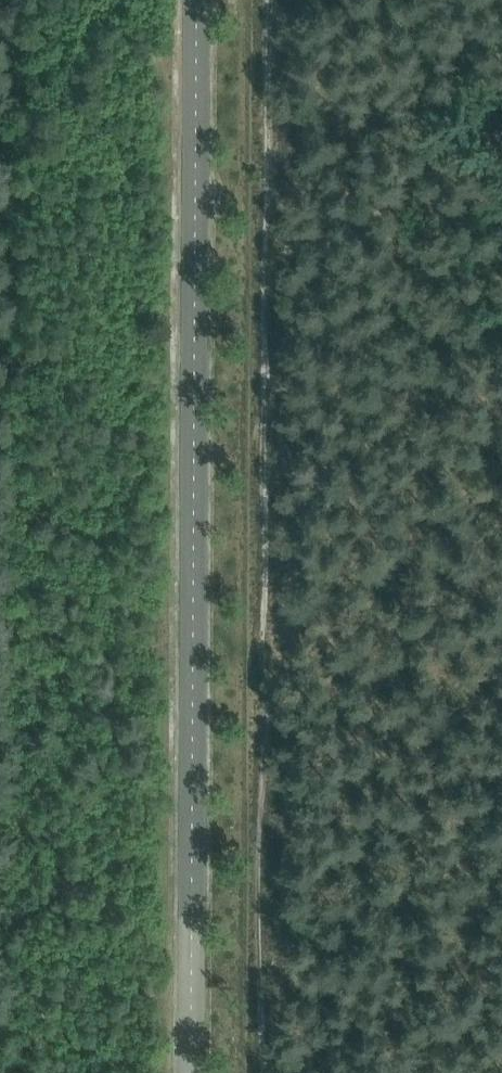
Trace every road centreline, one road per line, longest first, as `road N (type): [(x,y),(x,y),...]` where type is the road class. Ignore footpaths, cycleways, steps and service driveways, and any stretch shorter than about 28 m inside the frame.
road 1 (unclassified): [(192,1072),(198,0)]
road 2 (track): [(279,202),(267,1072)]
road 3 (track): [(279,202),(501,204)]
road 4 (track): [(280,0),(279,202)]

